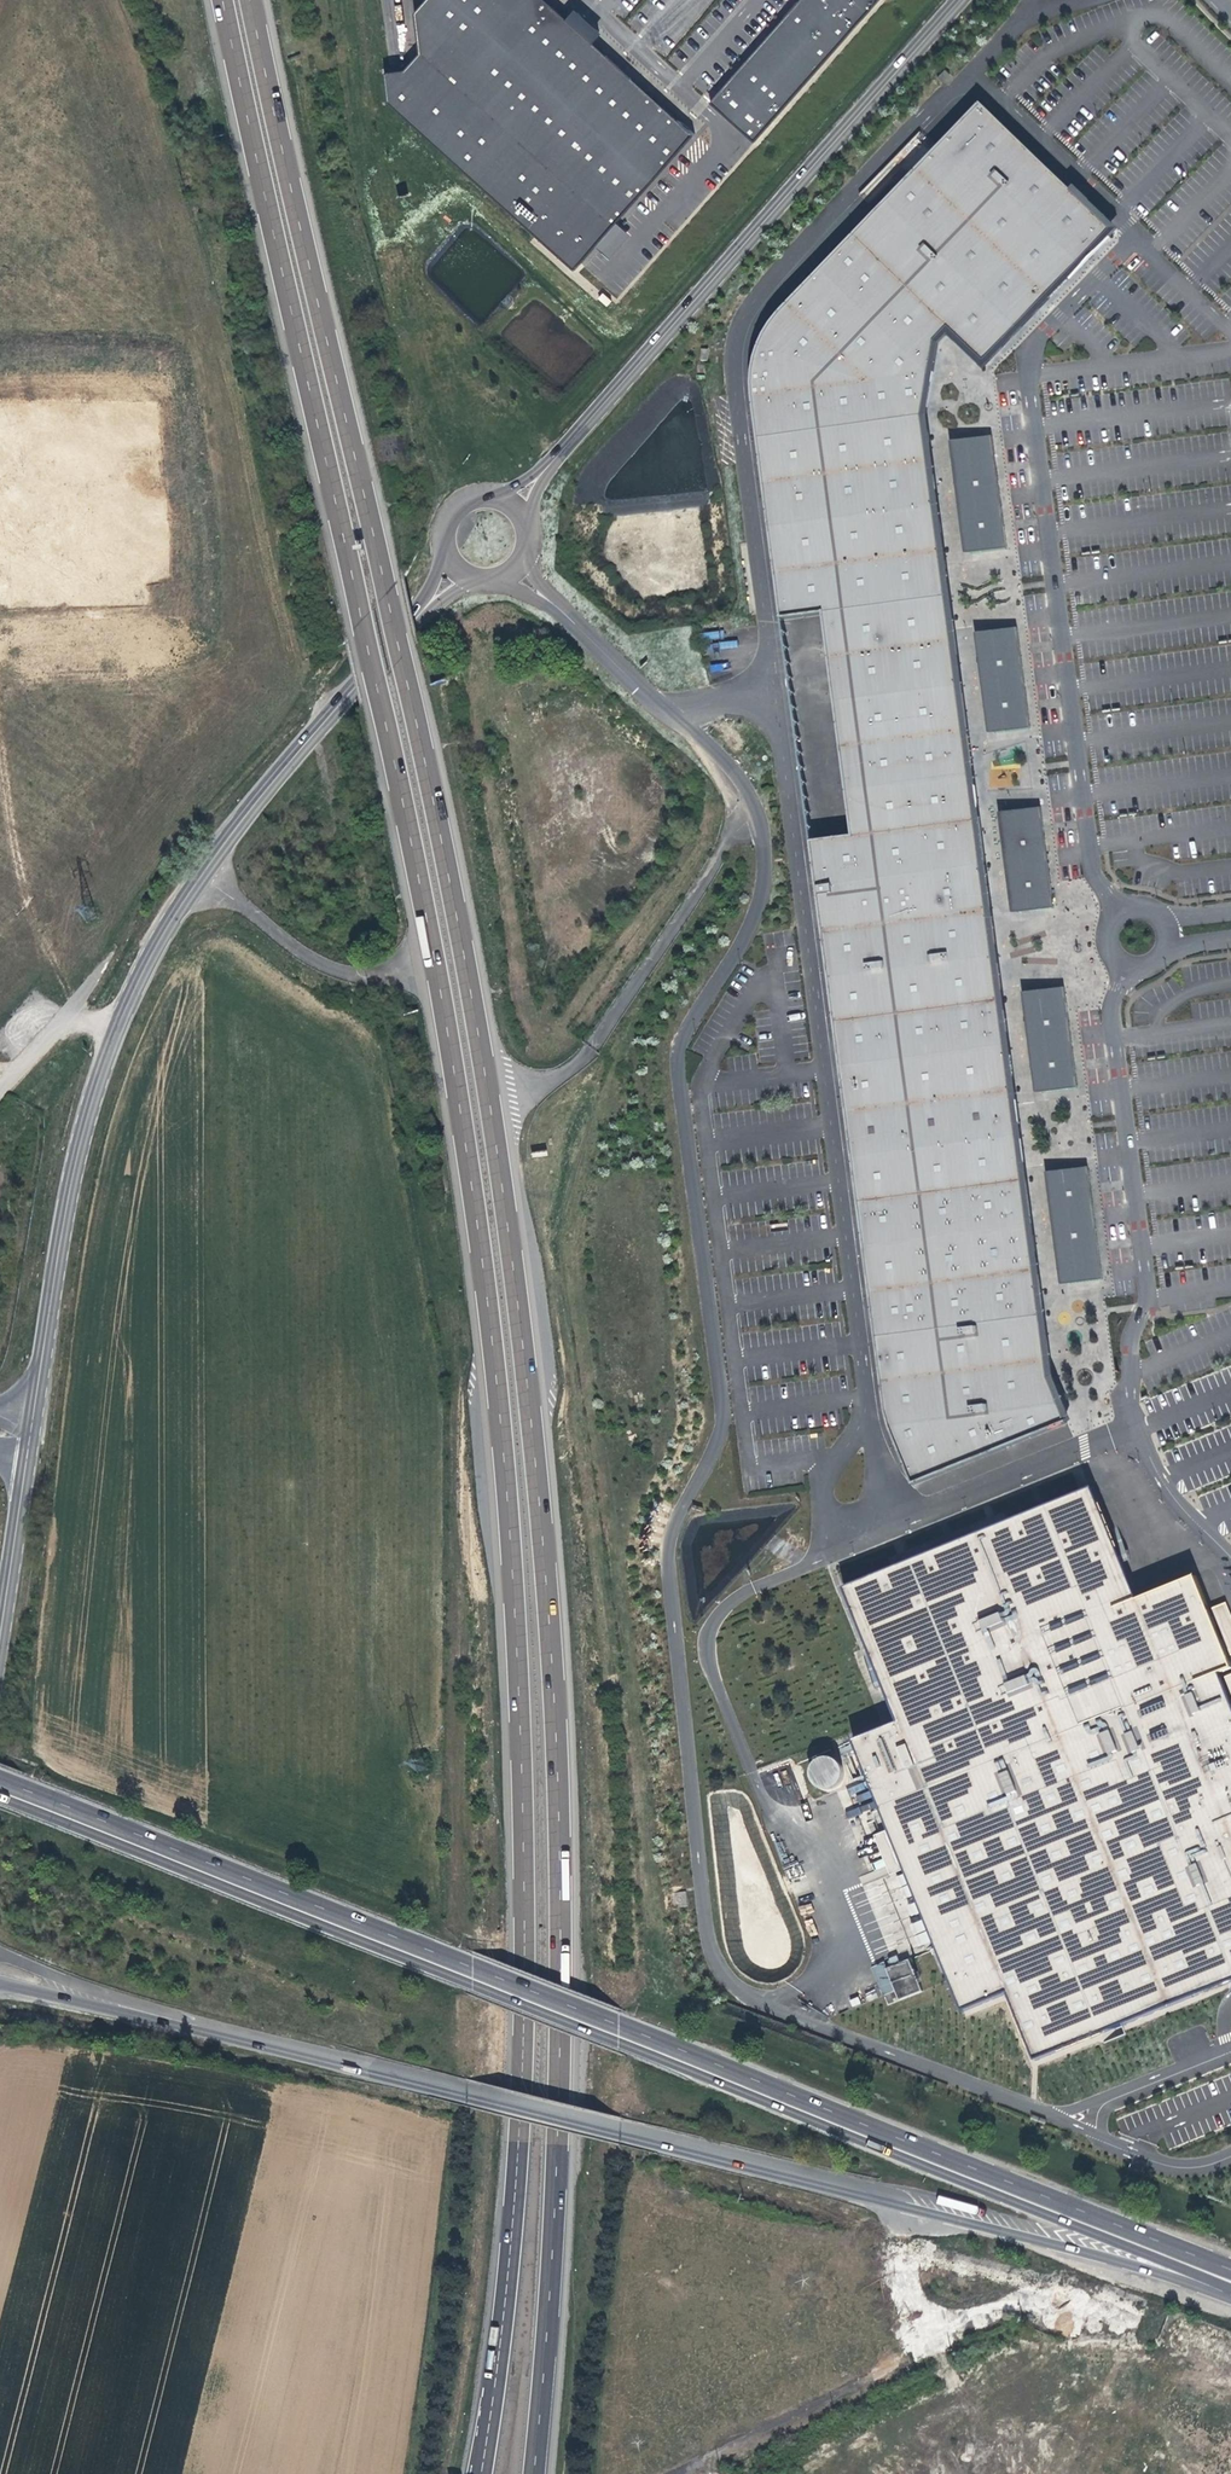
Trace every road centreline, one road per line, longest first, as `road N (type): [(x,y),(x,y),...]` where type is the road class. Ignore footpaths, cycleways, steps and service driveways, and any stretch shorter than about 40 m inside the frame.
road 1 (motorway): [(223,0),(440,964),(473,1168),(509,1486),(530,2061),(484,2473)]
road 2 (motorway): [(534,2473),(551,2337),(564,2062),(560,1814),(538,1489),(493,1097),(465,948),(250,0)]
road 3 (primary): [(0,1783),(1230,2280)]
road 4 (tertiary): [(114,2004),(907,2203)]
road 5 (tertiary): [(570,443),(960,0)]
road 6 (tertiary): [(118,1025),(201,874),(415,615)]
road 7 (tertiary): [(34,1405),(69,1190),(118,1025)]
road 8 (primary): [(907,2203),(1230,2284)]
road 9 (unclassified): [(1159,2473),(888,2356)]
road 10 (unclassified): [(888,2356),(867,2373),(725,2411),(708,2435),(708,2473)]
road 11 (tertiary): [(0,1653),(25,1475)]
road 12 (unclassified): [(907,2203),(915,2313),(888,2356)]
road 13 (unclassified): [(0,1090),(67,1019),(118,1025)]
road 14 (unclassified): [(572,617),(664,711)]
road 15 (tertiary): [(0,1953),(114,2004)]

